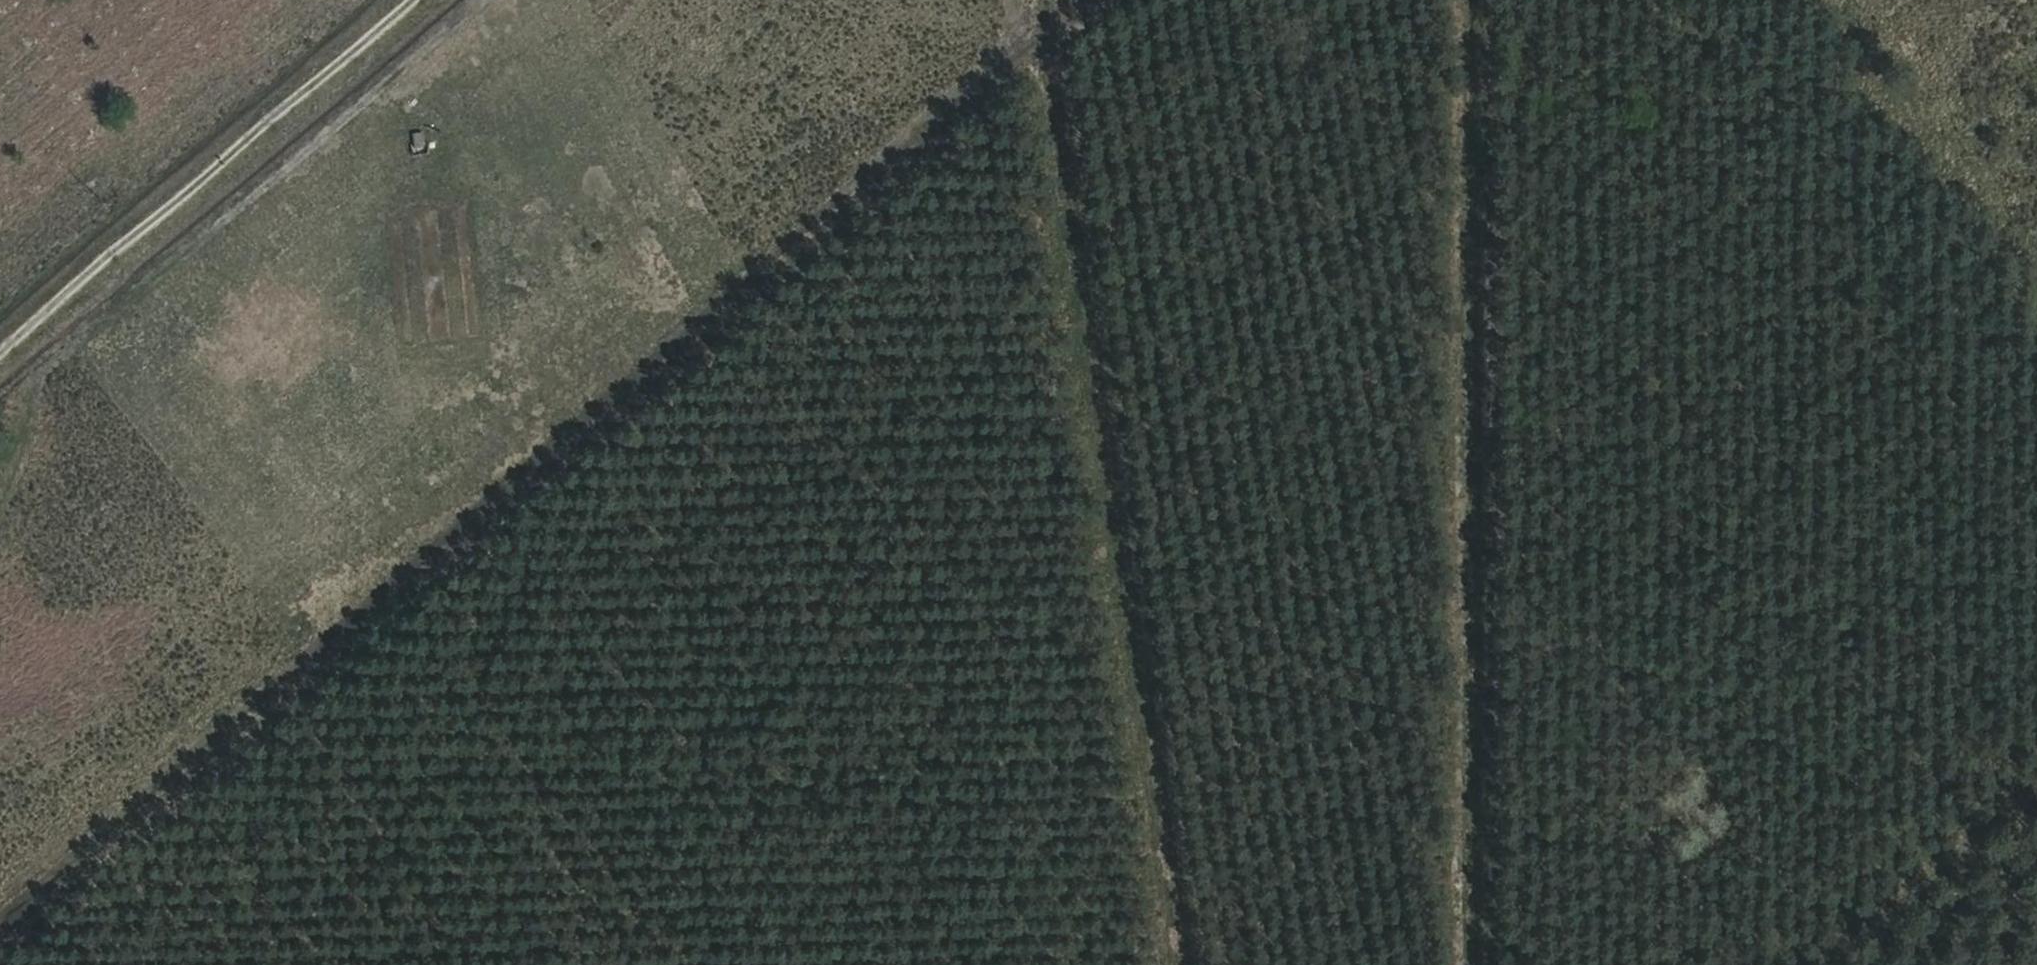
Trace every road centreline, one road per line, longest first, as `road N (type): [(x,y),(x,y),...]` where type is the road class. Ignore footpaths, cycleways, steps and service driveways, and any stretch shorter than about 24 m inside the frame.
road 1 (track): [(0,359),(417,0)]

